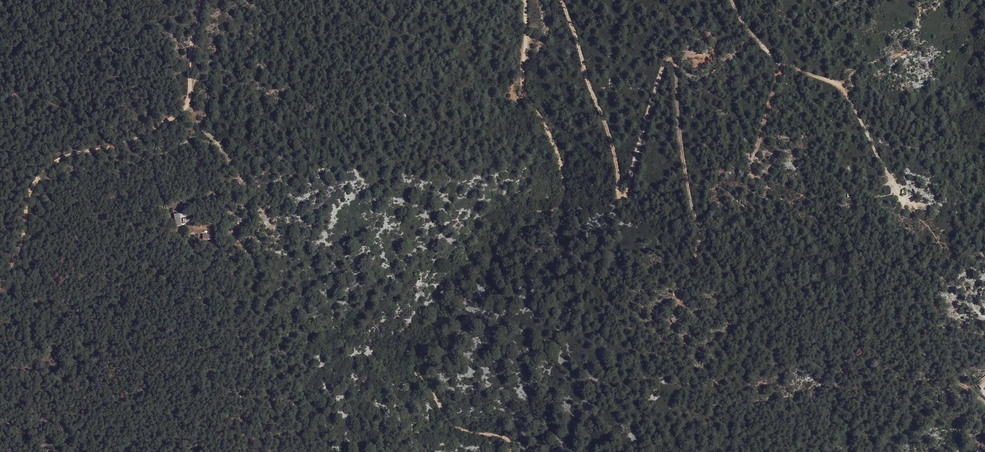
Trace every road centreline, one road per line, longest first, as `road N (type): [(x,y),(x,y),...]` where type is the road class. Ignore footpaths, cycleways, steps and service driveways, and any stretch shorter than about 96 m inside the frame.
road 1 (track): [(560,0),(623,196),(654,83),(664,57),(672,57),(702,243),(678,307)]
road 2 (track): [(198,0),(188,102),(118,149),(81,151),(55,164),(34,187),(21,252),(0,292)]

